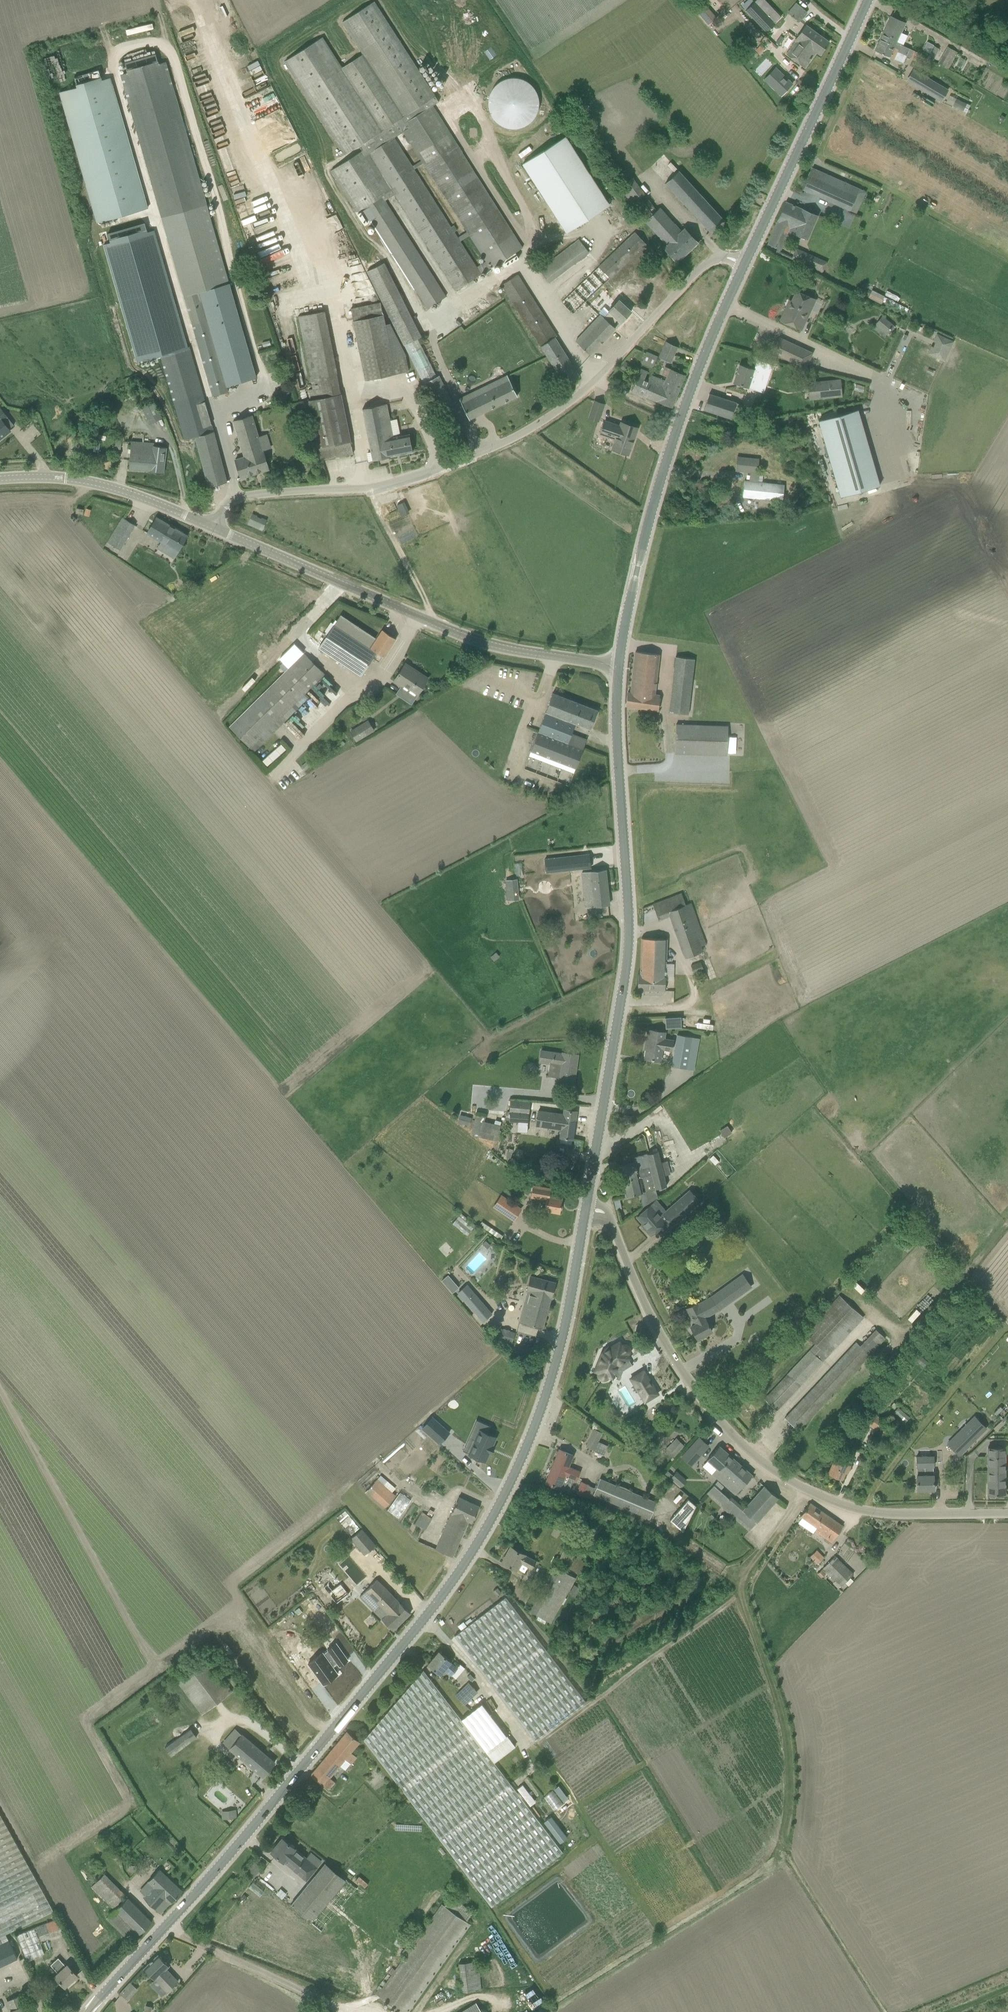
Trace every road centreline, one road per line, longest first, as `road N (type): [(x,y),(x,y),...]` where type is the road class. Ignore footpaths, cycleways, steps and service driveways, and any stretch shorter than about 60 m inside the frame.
road 1 (tertiary): [(88,2011),(224,1862),(434,1608),(480,1540),(548,1390),(586,1209)]
road 2 (unclassified): [(215,528),(226,507),(244,496),(380,486),(499,445),(595,381),(705,267),(730,258),(745,265)]
road 3 (unclassified): [(1007,1514),(870,1513),(778,1474),(696,1390),(648,1313),(610,1219),(586,1209)]
road 4 (tertiary): [(586,1209),(629,939),(620,666)]
road 5 (tertiary): [(620,666),(478,641),(215,528)]
road 6 (tertiary): [(620,666),(678,427),(745,265)]
road 7 (tertiary): [(745,265),(868,0)]
road 8 (tertiary): [(0,479),(88,482),(215,528)]
road 9 (track): [(426,620),(428,605),(372,488)]

